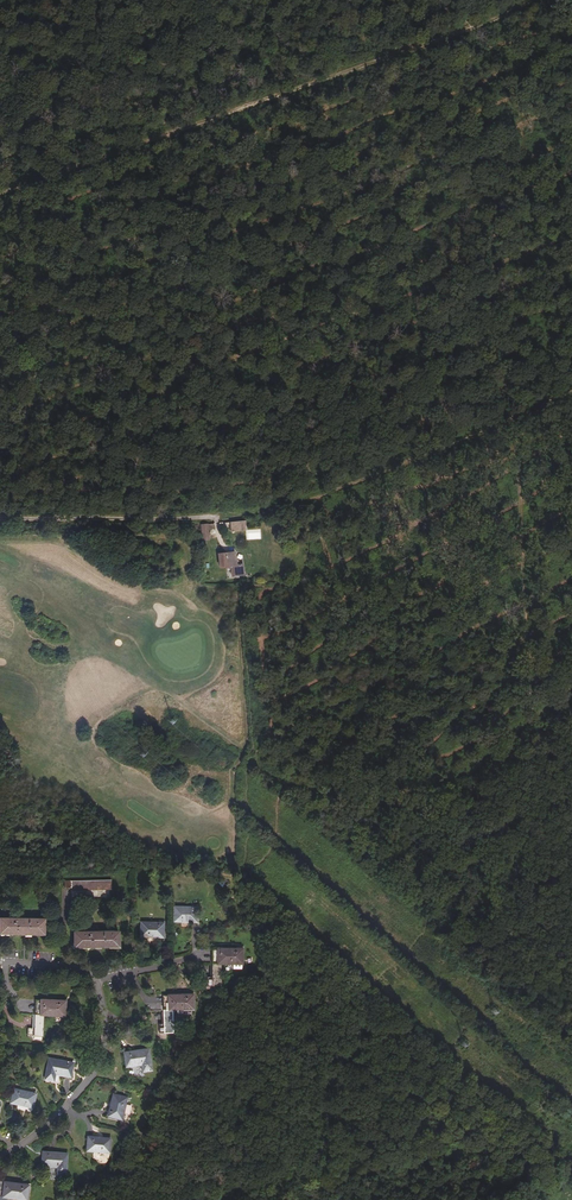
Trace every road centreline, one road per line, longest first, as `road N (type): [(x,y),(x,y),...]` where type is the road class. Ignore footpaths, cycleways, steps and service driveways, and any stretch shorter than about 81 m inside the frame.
road 1 (track): [(0,519),(279,512),(571,392)]
road 2 (residential): [(0,1155),(62,1112),(104,1056),(108,1037),(90,974),(0,961)]

